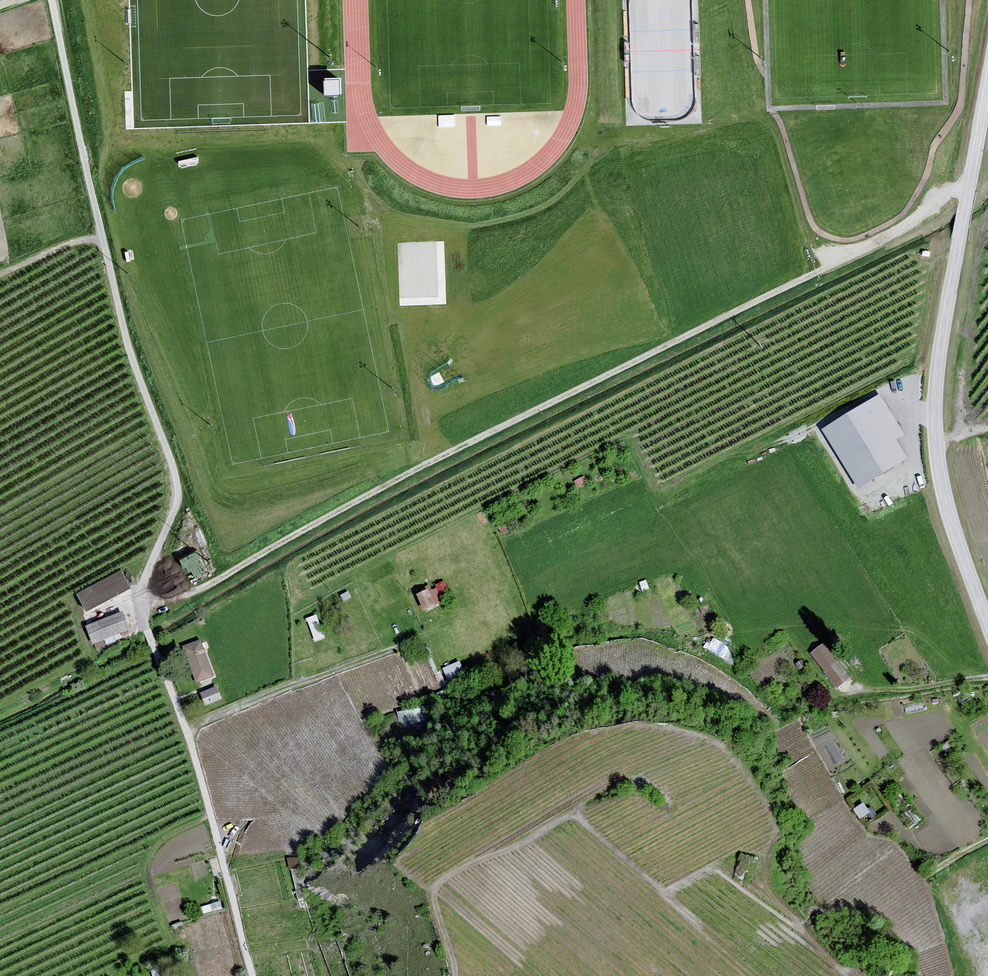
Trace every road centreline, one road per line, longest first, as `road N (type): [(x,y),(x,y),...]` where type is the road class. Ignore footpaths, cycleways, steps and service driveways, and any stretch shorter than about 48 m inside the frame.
road 1 (unclassified): [(251,975),(187,737),(143,626),(140,597),(178,499),(124,335),(49,0)]
road 2 (track): [(141,610),(211,583),(405,477),(905,230),(969,184)]
road 3 (tertiary): [(987,625),(950,520),(934,411),(987,77)]
road 4 (track): [(444,975),(423,888),(570,814),(692,921)]
road 5 (track): [(439,630),(199,724),(187,737)]
road 6 (track): [(0,708),(78,663),(88,652),(81,631),(88,616),(140,597)]
road 7 (track): [(987,680),(859,692)]

